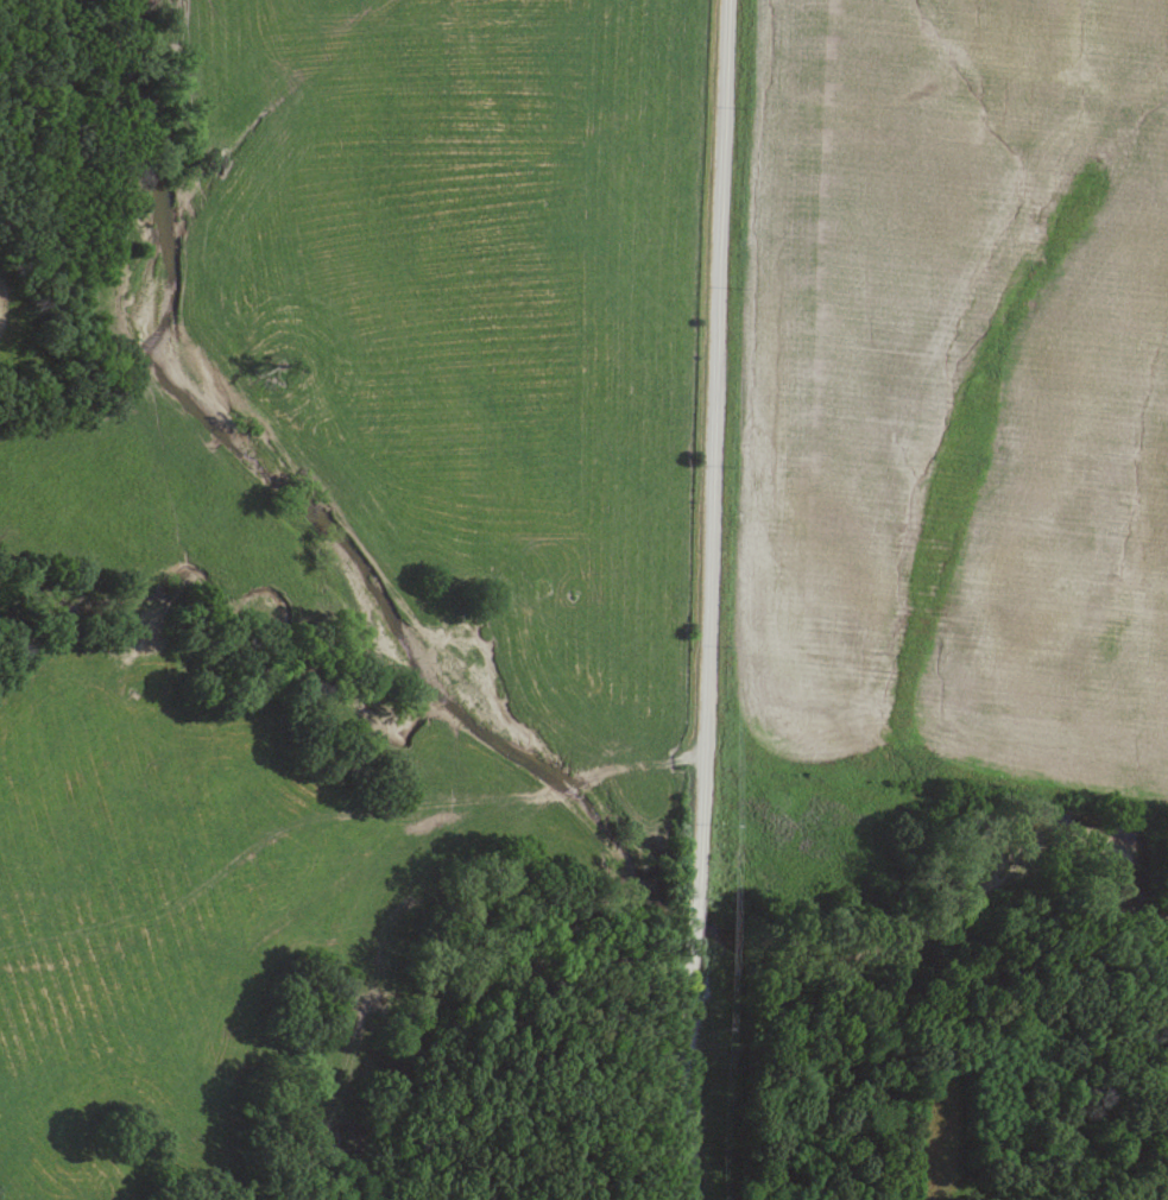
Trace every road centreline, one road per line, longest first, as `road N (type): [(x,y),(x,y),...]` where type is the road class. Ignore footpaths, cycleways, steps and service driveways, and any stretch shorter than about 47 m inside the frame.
road 1 (residential): [(692,1199),(724,0)]

